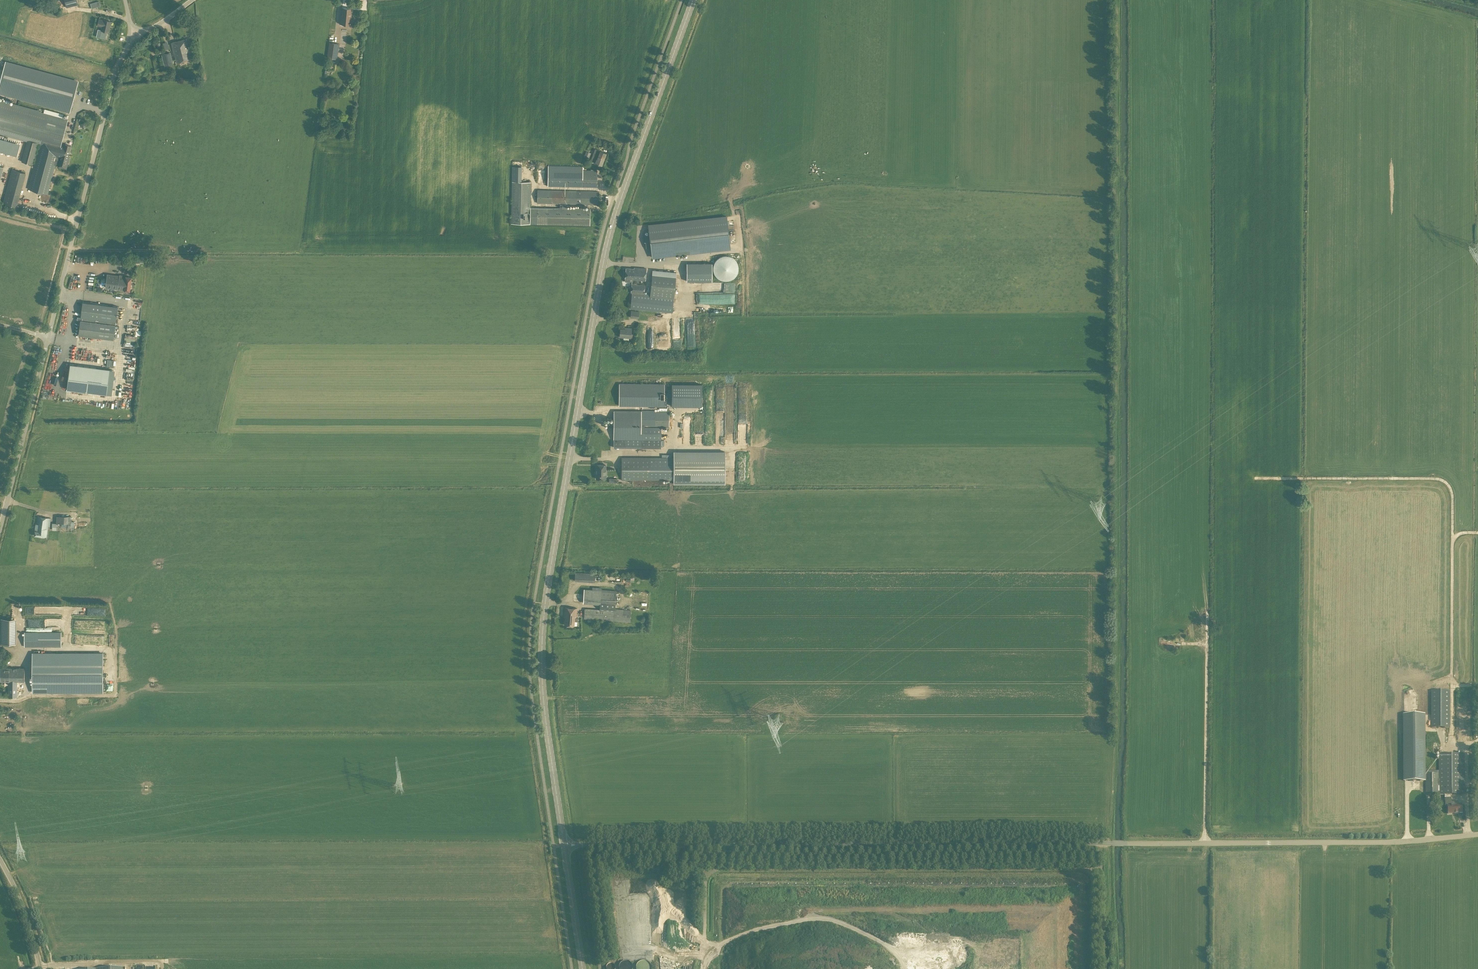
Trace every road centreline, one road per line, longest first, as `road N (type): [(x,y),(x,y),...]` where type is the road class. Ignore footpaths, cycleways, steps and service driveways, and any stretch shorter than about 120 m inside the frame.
road 1 (unclassified): [(1477,835),(1393,842),(565,844)]
road 2 (primary): [(565,844),(545,712),(546,598),(609,239),(693,0)]
road 3 (unclassified): [(49,337),(111,85),(136,34)]
road 4 (unclassified): [(0,532),(49,337)]
road 5 (primary): [(583,968),(565,844)]

